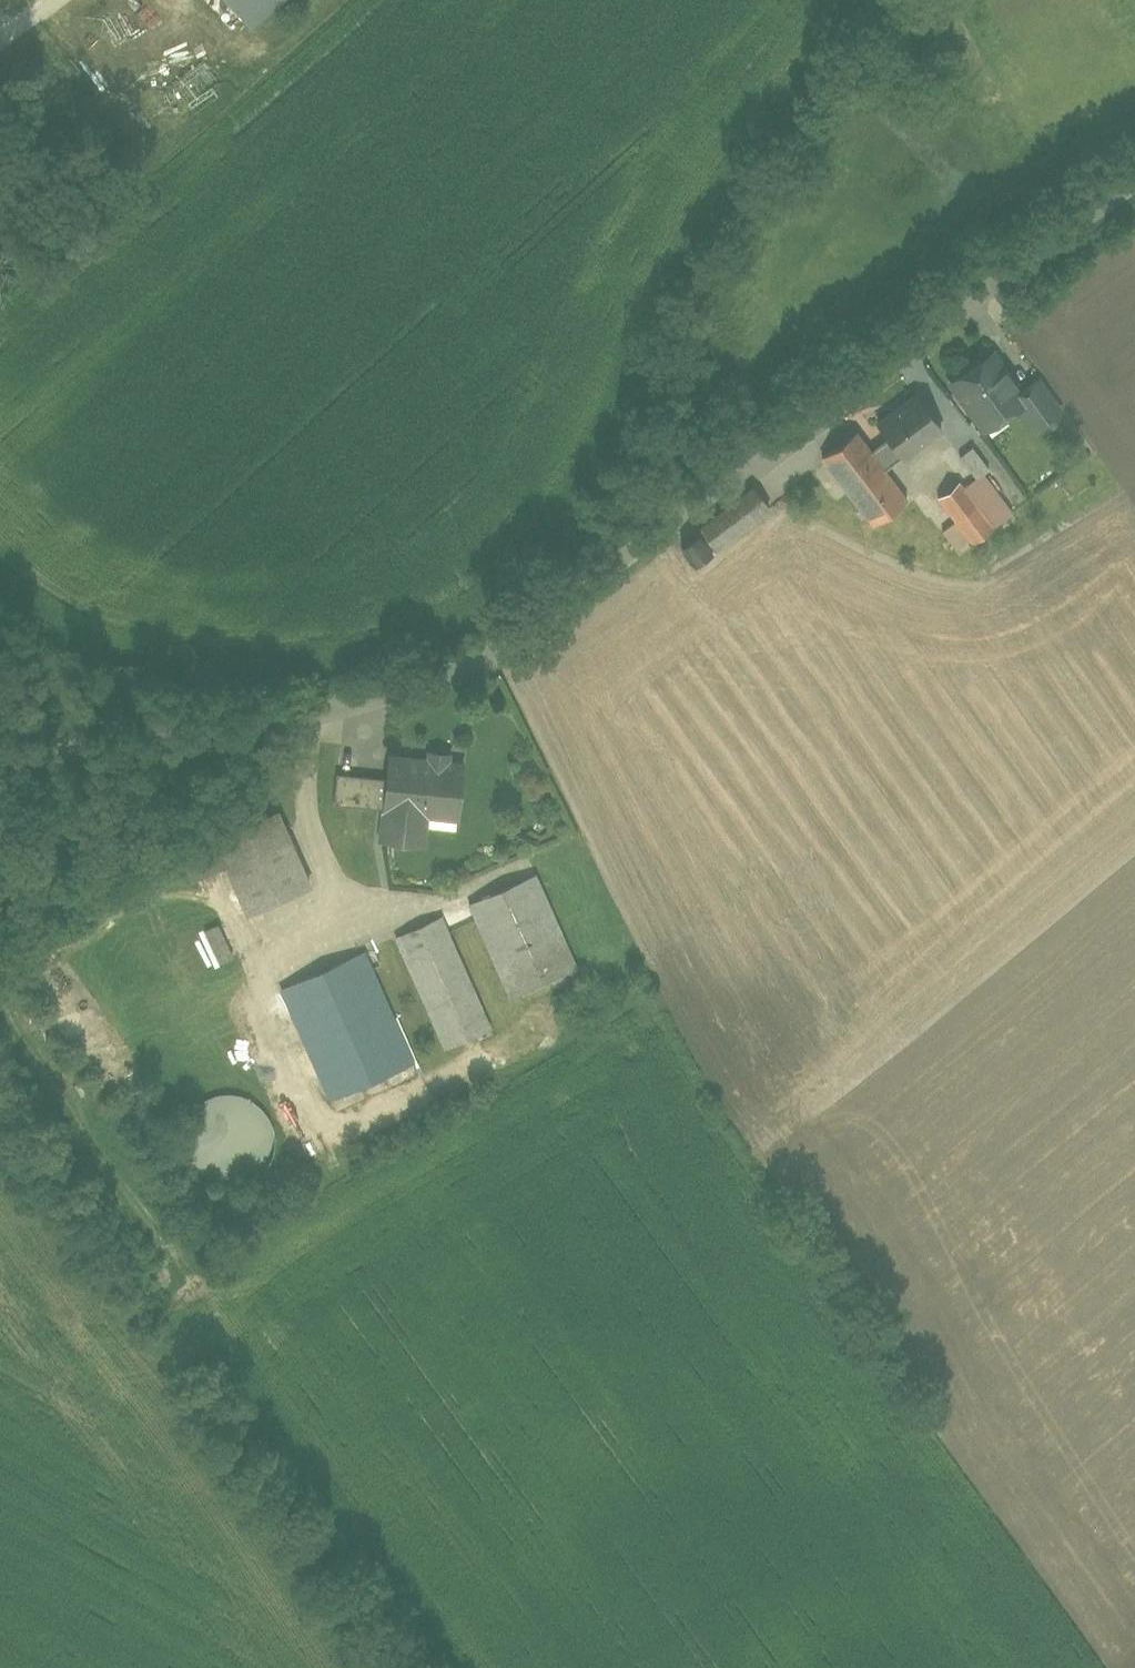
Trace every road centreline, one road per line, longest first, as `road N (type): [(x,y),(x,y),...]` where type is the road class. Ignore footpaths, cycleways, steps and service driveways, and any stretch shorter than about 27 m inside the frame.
road 1 (residential): [(0,765),(318,754),(1134,161)]

